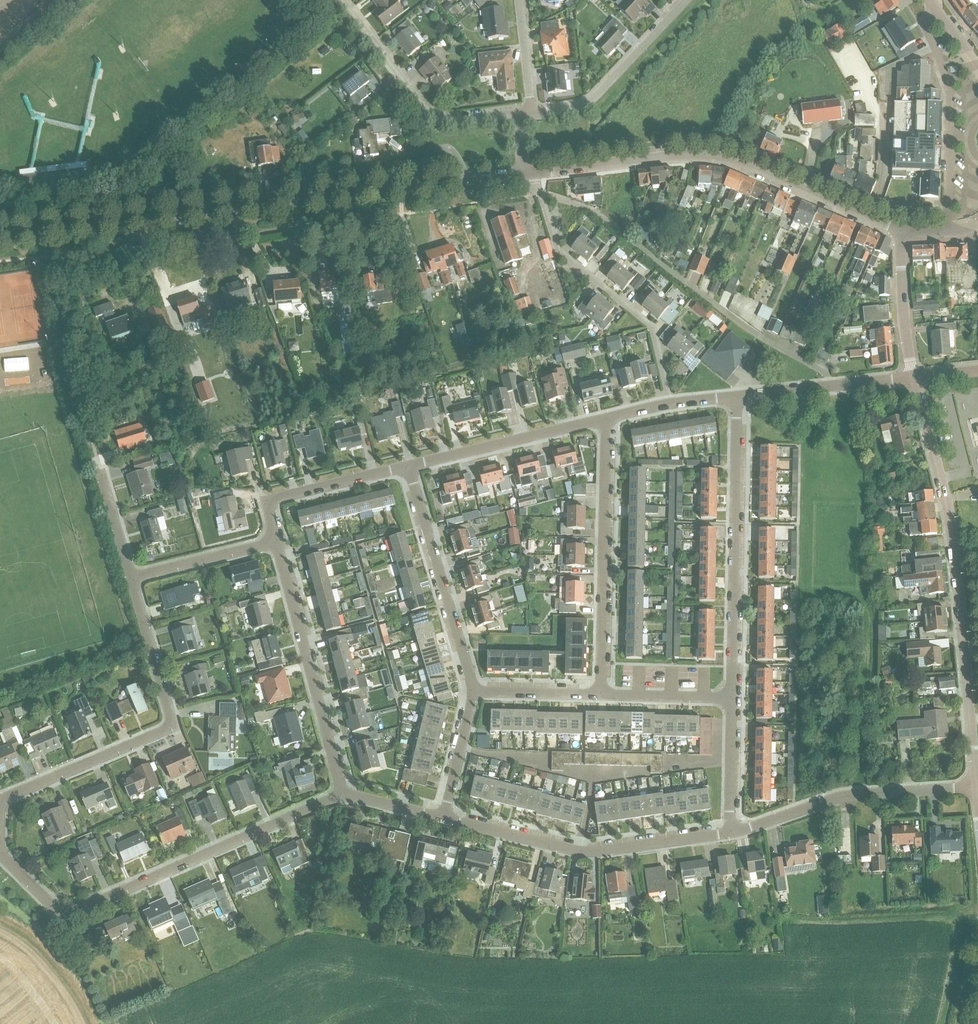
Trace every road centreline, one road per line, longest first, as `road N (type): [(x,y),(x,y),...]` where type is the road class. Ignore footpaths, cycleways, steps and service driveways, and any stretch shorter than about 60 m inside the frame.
road 1 (tertiary): [(525,175),(0,236)]
road 2 (residential): [(975,787),(956,565),(913,377)]
road 3 (residential): [(342,794),(64,915),(0,850)]
road 4 (tertiary): [(903,234),(719,160),(525,175)]
road 5 (residential): [(831,386),(825,374),(736,320),(607,221),(540,193)]
road 6 (residential): [(0,807),(171,722),(132,578)]
road 7 (residential): [(731,698),(737,397)]
road 8 (residential): [(444,818),(578,851),(729,833)]
road 9 (residential): [(599,694),(607,418)]
road 10 (residential): [(342,794),(277,543)]
road 11 (residential): [(540,193),(566,254),(651,326),(670,404)]
road 12 (residential): [(729,833),(834,797),(975,787)]
road 13 (residential): [(516,114),(453,122),(424,110),(339,0)]
road 14 (residential): [(474,691),(408,467)]
road 15 (residential): [(937,12),(925,25),(951,104),(948,236)]
road 16 (residential): [(132,578),(69,357)]
road 17 (residential): [(408,467),(607,418)]
road 18 (residential): [(532,112),(593,99),(687,0)]
road 19 (residential): [(277,543),(270,501),(408,467)]
road 20 (residential): [(132,578),(277,543)]
road 21 (residential): [(913,377),(903,234)]
road 22 (residential): [(729,833),(731,698)]
road 23 (residential): [(599,694),(731,698)]
road 24 (residential): [(444,818),(474,691)]
road 25 (residential): [(474,691),(599,694)]

